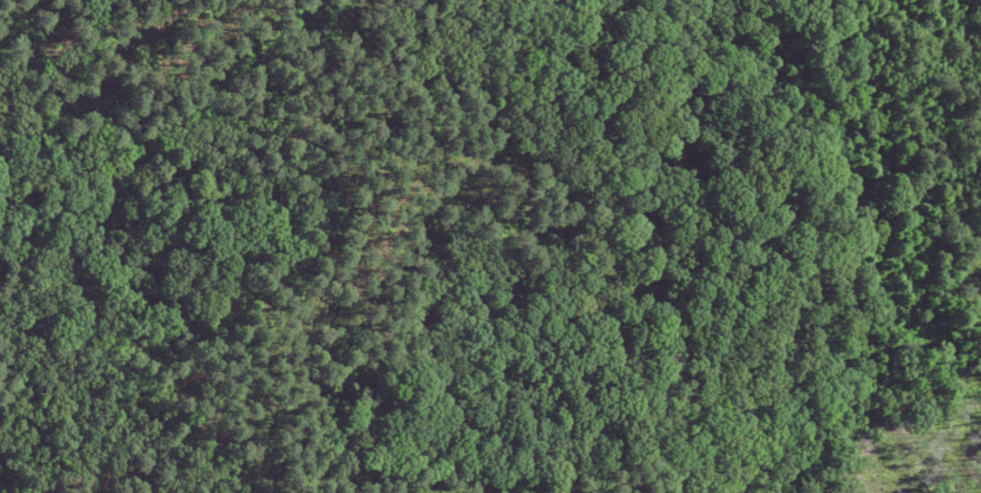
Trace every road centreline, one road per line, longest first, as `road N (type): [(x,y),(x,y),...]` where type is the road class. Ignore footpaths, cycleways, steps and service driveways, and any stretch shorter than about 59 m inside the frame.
road 1 (residential): [(123,492),(107,477),(73,394),(19,224)]

